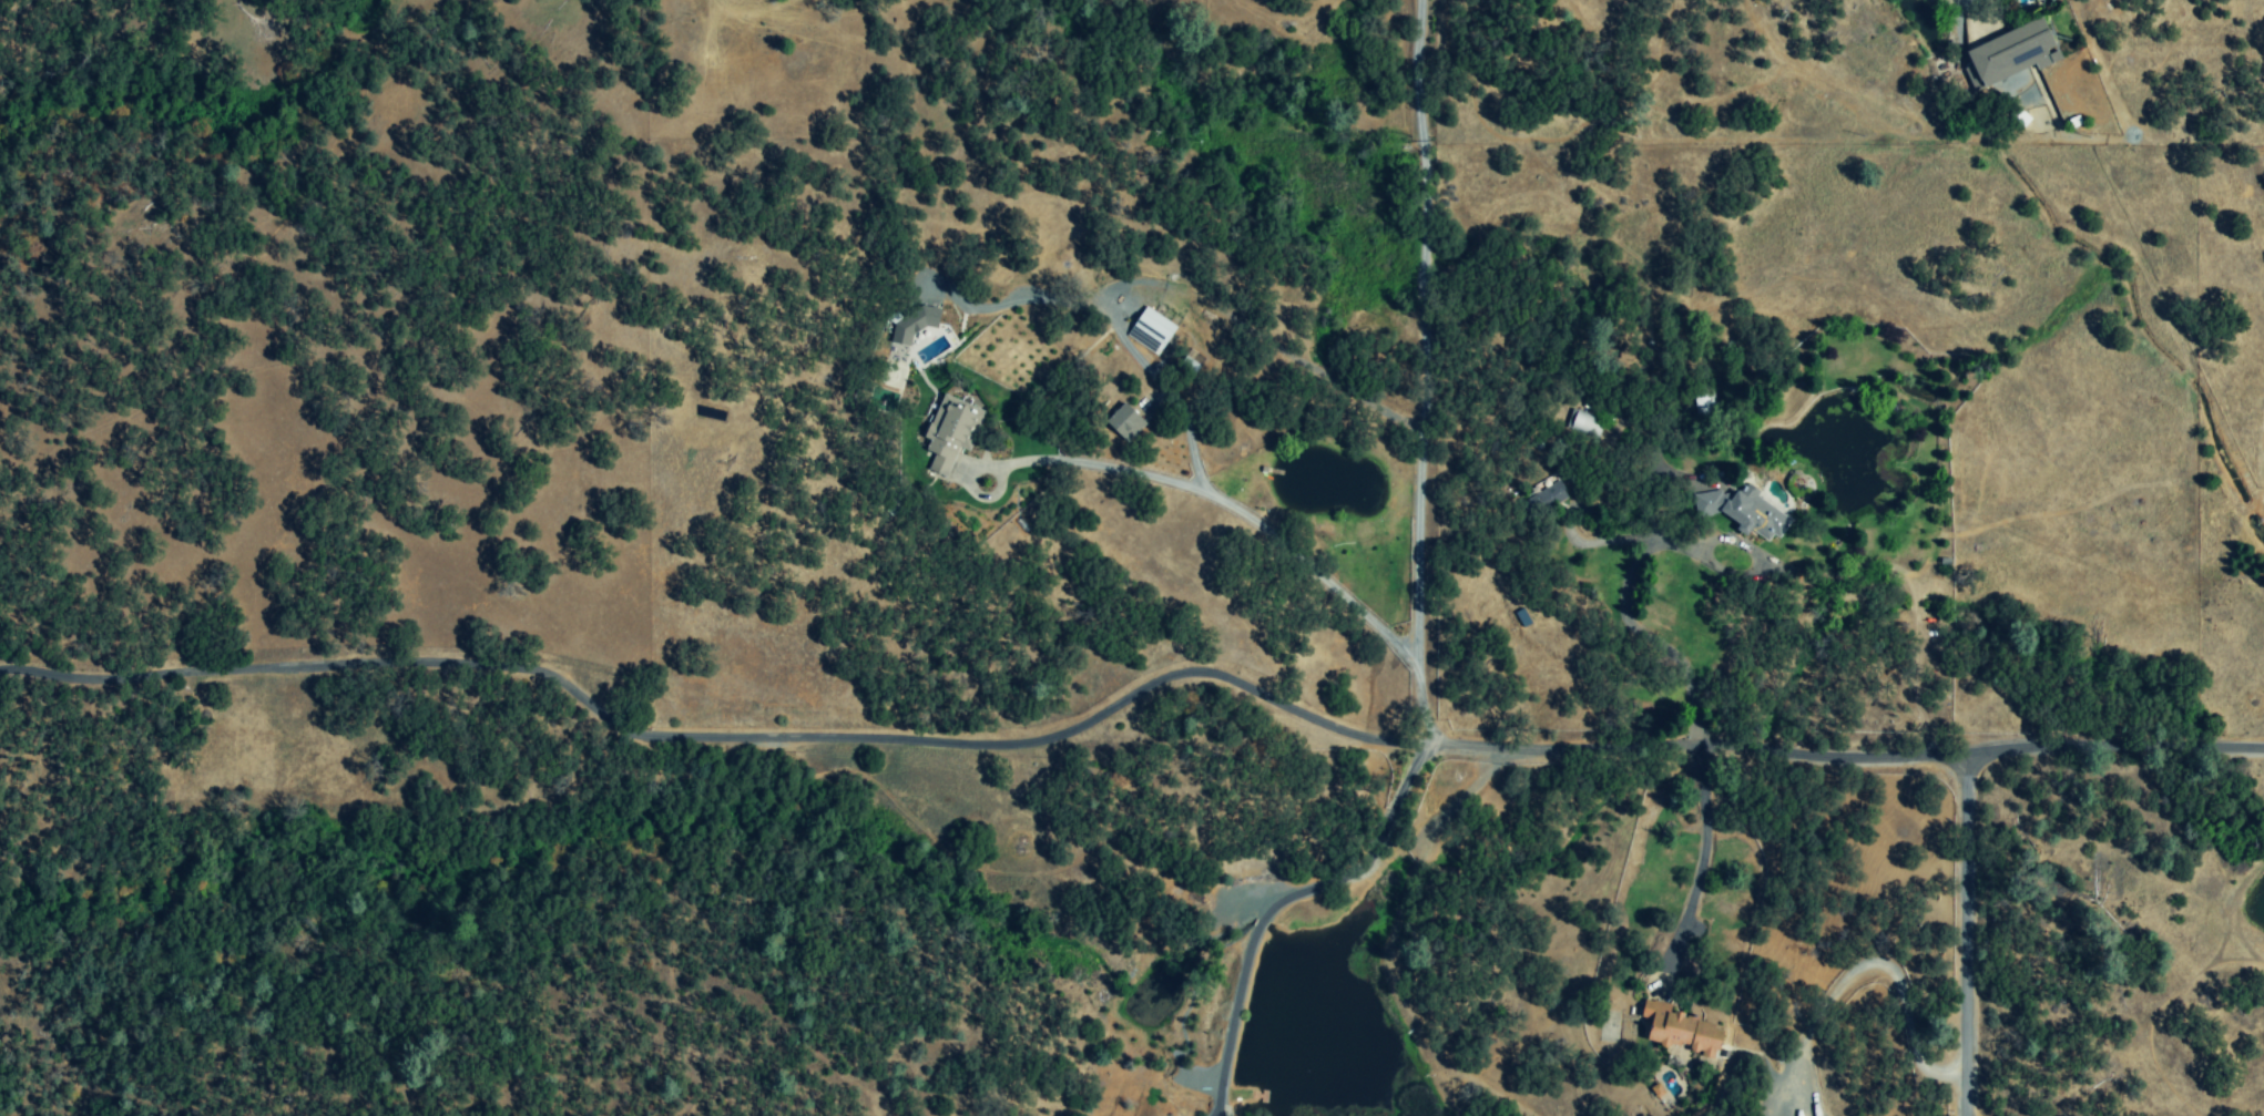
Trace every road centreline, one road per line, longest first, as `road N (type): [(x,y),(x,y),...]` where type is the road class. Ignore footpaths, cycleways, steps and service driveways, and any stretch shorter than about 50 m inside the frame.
road 1 (residential): [(2263,748),(2003,748),(1936,757),(1471,748),(1371,738),(1203,677),(1144,688),(1085,723),(1028,740),(730,739),(625,728),(557,685),(506,668),(383,659),(149,677),(0,671)]
road 2 (residential): [(1967,754),(1966,1115)]

